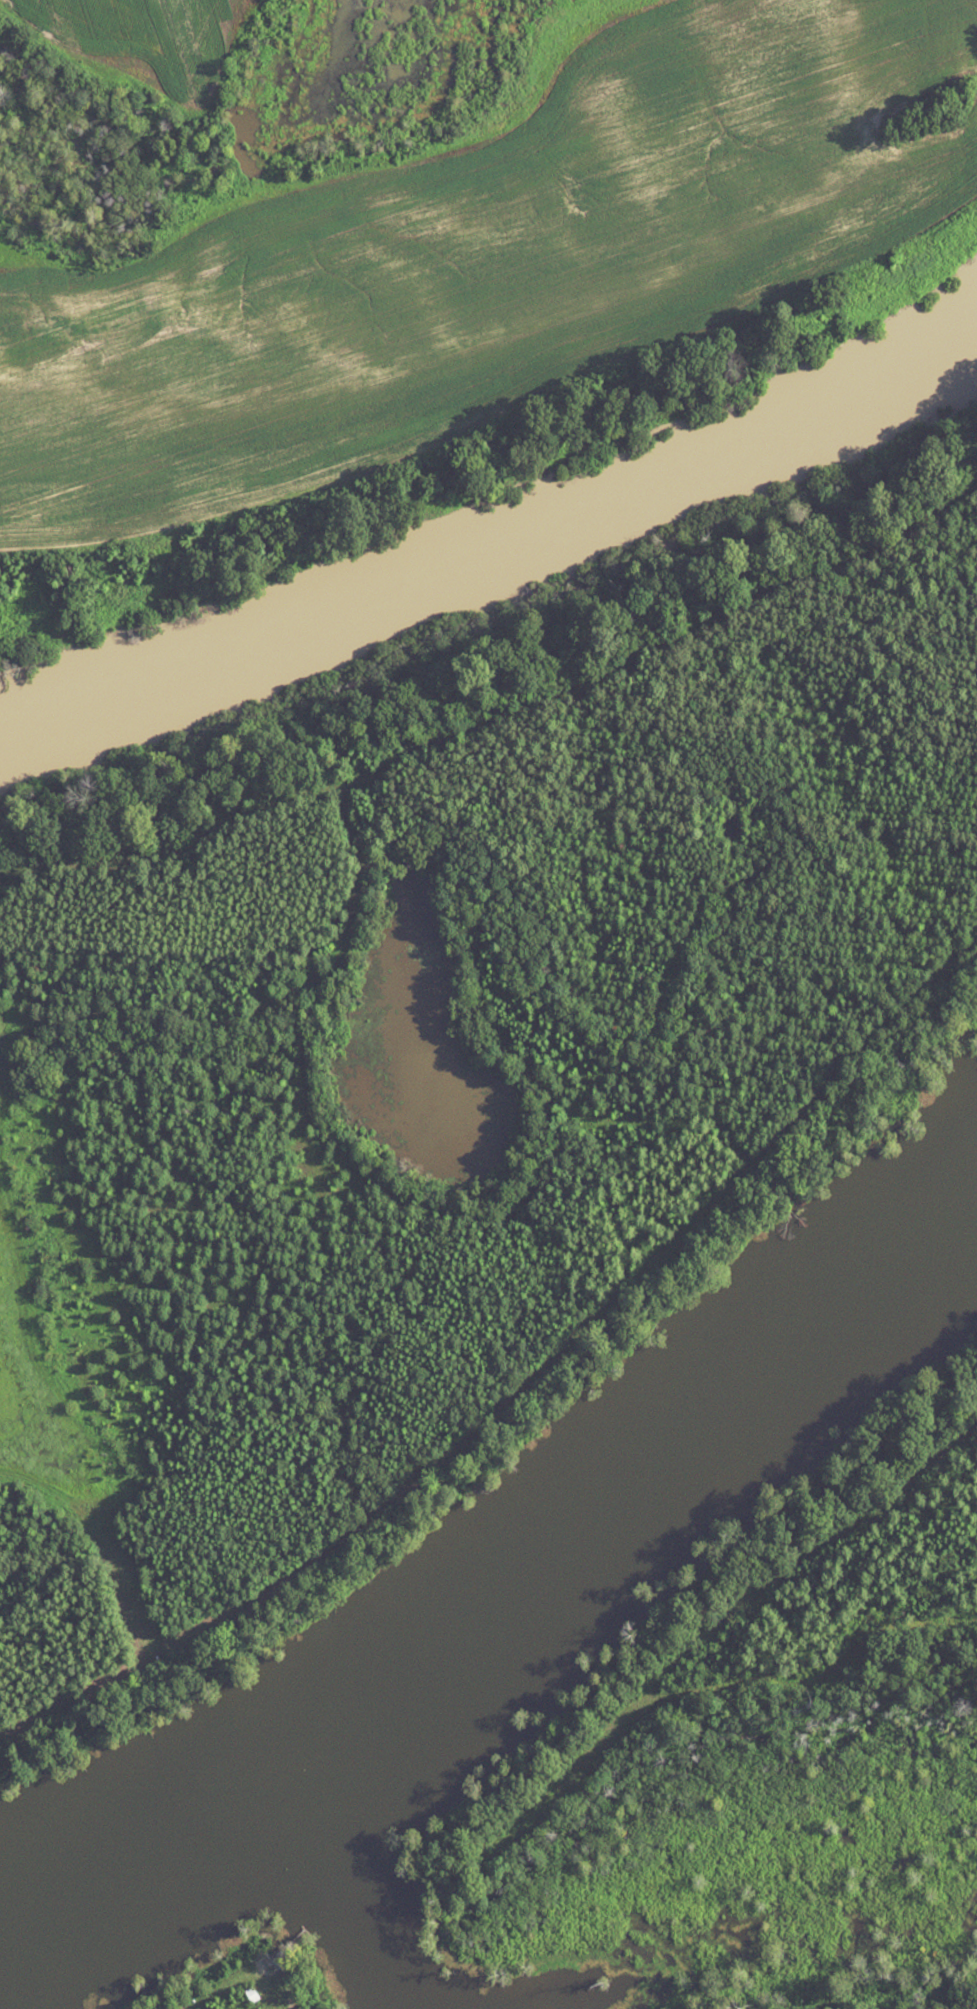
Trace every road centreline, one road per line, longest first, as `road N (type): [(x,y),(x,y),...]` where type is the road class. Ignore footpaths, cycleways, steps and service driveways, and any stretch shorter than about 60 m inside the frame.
road 1 (track): [(976,478),(922,518),(460,732),(125,854),(0,869)]

